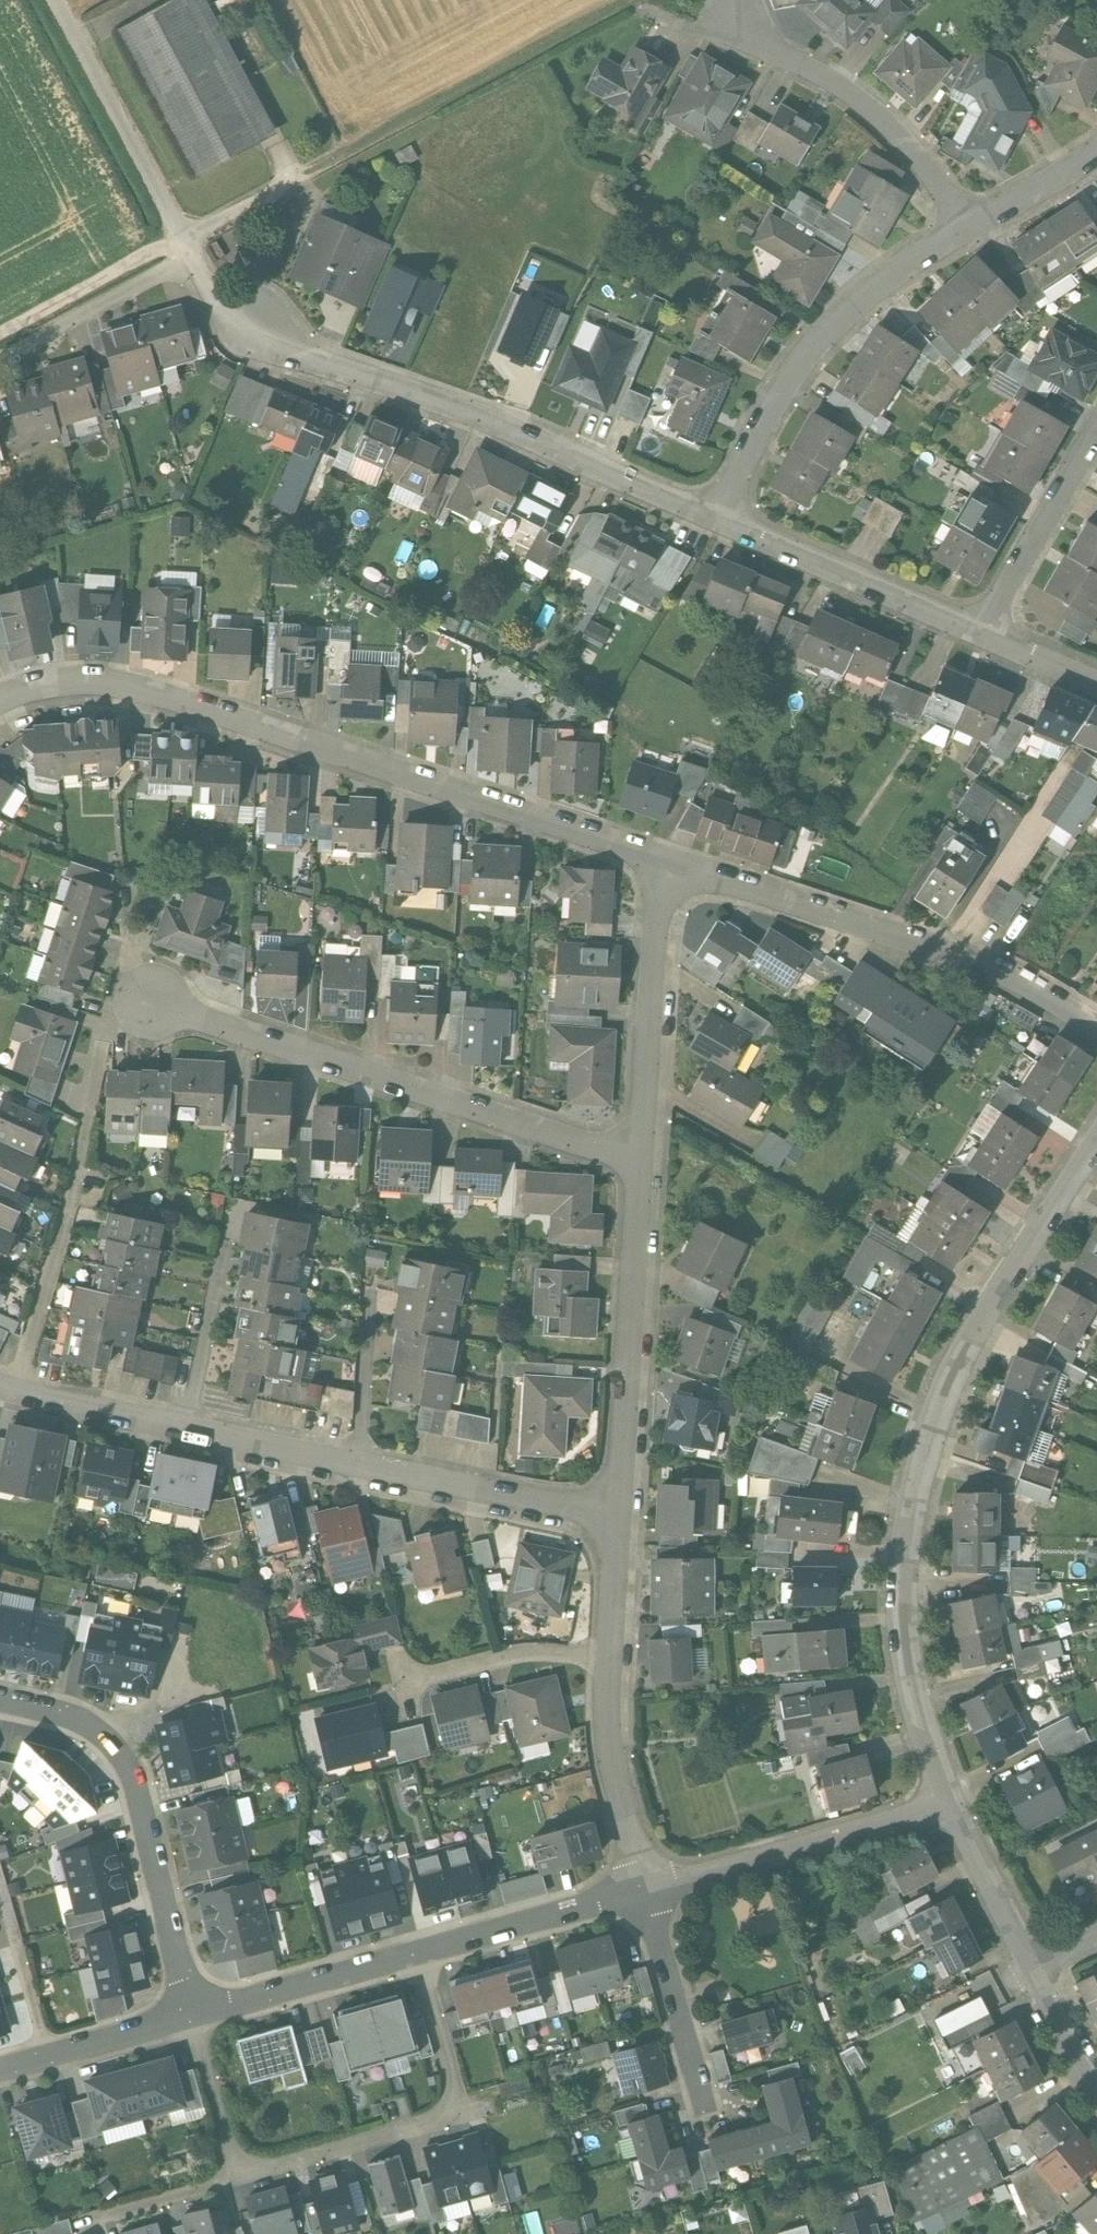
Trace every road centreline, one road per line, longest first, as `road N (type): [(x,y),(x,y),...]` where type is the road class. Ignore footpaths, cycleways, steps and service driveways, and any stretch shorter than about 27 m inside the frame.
road 1 (residential): [(1096,1144),(980,1323),(919,1474),(905,1607),(911,1672),(950,1802)]
road 2 (residential): [(0,698),(51,686),(126,688),(667,862)]
road 3 (residential): [(718,518),(261,335),(218,309),(193,258)]
road 4 (residential): [(644,1159),(147,999)]
road 5 (residential): [(667,862),(983,964),(1096,1030)]
road 6 (residential): [(16,1393),(110,1021),(147,999)]
road 7 (residential): [(194,2014),(135,1784),(121,1755),(73,1718),(0,1702)]
road 8 (residential): [(718,518),(785,385),(857,297),(966,229)]
road 9 (residential): [(412,1953),(452,2104),(437,2122),(238,2178)]
road 10 (track): [(629,0),(294,178)]
road 11 (residential): [(619,1518),(644,1159)]
road 12 (residential): [(966,229),(880,117),(765,46),(731,12)]
road 13 (residential): [(643,1890),(950,1802)]
road 14 (residential): [(644,1159),(667,862)]
road 15 (residential): [(984,634),(718,518)]
road 16 (track): [(183,238),(55,0)]
road 17 (residential): [(619,1518),(356,1467)]
road 18 (residential): [(412,1953),(643,1890)]
road 19 (residential): [(643,1890),(612,1738),(613,1658)]
road 20 (residential): [(984,634),(1096,434)]
road 21 (residential): [(194,2014),(412,1953)]
road 22 (residential): [(0,363),(193,258)]
road 23 (residential): [(613,1658),(528,1652),(406,1683)]
road 24 (track): [(0,336),(183,238)]
road 25 (residential): [(184,1430),(224,1244)]
road 26 (residential): [(950,1802),(1031,1968)]
road 27 (residential): [(356,1467),(184,1430)]
road 28 (residential): [(356,1467),(371,1294)]
road 29 (residential): [(184,1430),(16,1393)]
road 30 (residential): [(238,2178),(194,2014)]
road 31 (residential): [(49,2057),(194,2014)]
road 32 (residential): [(966,229),(1096,153)]
road 33 (residential): [(613,1658),(619,1518)]
road 34 (residential): [(1031,1968),(1096,2091)]
road 35 (residential): [(106,2217),(238,2178)]
road 36 (residential): [(49,2057),(10,1928)]
road 37 (track): [(294,178),(183,238)]
road 38 (residential): [(1096,682),(984,634)]

